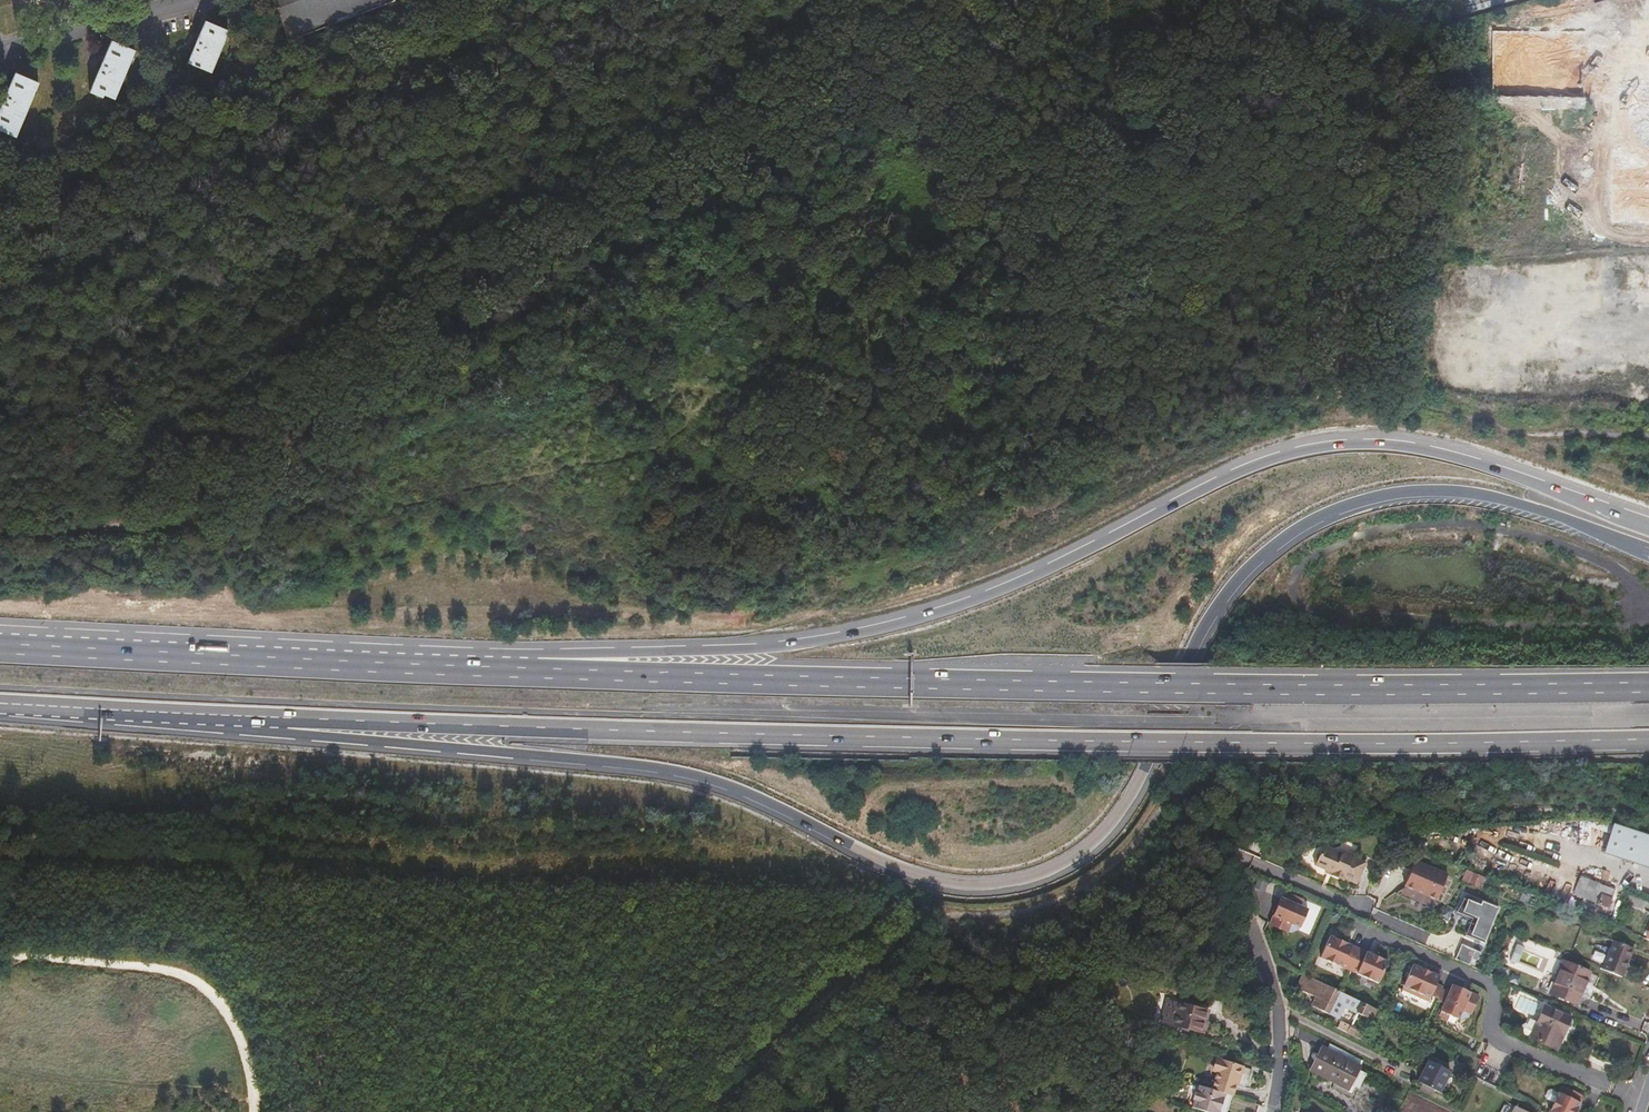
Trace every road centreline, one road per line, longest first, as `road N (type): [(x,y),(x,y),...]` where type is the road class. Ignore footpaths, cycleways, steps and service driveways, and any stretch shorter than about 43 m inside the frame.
road 1 (trunk): [(281,720),(306,736),(674,770),(770,802),(931,878),(1019,880),(1057,866),(1115,818),(1202,634),(1230,589),(1295,529),(1334,509),(1439,488),(1511,501),(1648,550)]
road 2 (trunk): [(281,720),(1133,741),(1648,739)]
road 3 (trunk): [(1648,525),(1427,450),(1308,450),(1231,477),(1044,572),(939,613),(787,646),(583,654),(536,669)]
road 4 (trunk): [(1648,687),(1006,685),(536,669)]
road 5 (track): [(483,323),(572,360),(685,357),(969,482),(1071,450)]
road 6 (track): [(494,299),(635,188),(966,0)]
road 7 (track): [(0,524),(216,531),(483,323)]
road 8 (trunk): [(536,669),(0,647)]
road 9 (track): [(443,0),(214,128),(63,175),(0,217)]
road 10 (track): [(1067,479),(1124,78),(1113,0)]
road 11 (track): [(1168,804),(1648,813)]
road 12 (track): [(1194,0),(1292,64),(1346,121),(1378,189),(1369,386)]
road 13 (residential): [(1643,1101),(1495,1038),(1488,982),(1361,928)]
road 14 (track): [(255,1111),(232,1024),(204,987),(156,968),(0,953)]
road 15 (track): [(1168,804),(1124,858),(1071,895),(1011,914),(944,914),(913,925)]
road 16 (trunk): [(0,704),(281,720)]
road 17 (residential): [(1272,1111),(1279,1010),(1230,855)]
road 18 (track): [(913,925),(753,1072)]
road 19 (residential): [(0,51),(196,0)]

